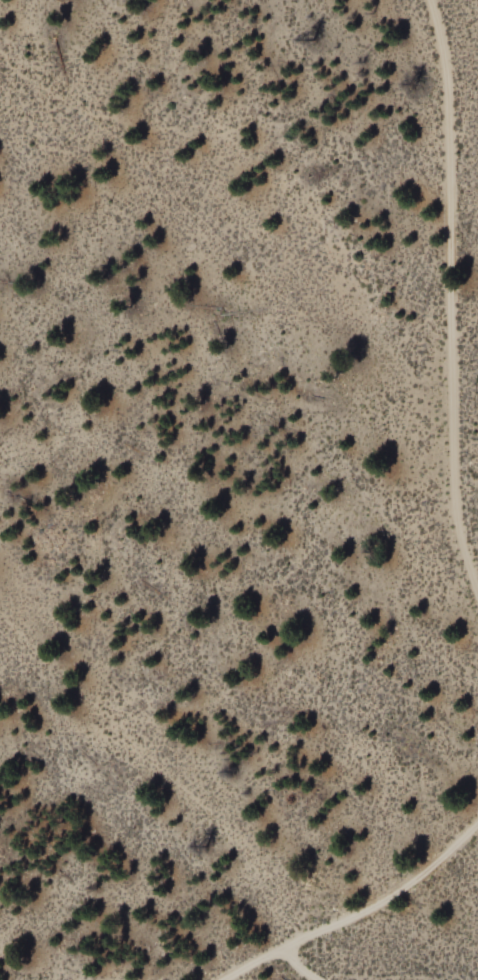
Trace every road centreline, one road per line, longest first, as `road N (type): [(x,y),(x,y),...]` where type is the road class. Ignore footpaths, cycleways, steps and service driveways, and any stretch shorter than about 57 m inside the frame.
road 1 (track): [(455,273),(434,321),(406,347),(353,342),(326,330),(65,88),(13,0)]
road 2 (residential): [(430,0),(450,95),(461,511),(477,579)]
road 3 (track): [(0,611),(226,822),(284,897),(295,962),(324,979)]
road 4 (residential): [(477,833),(414,890),(238,979)]

